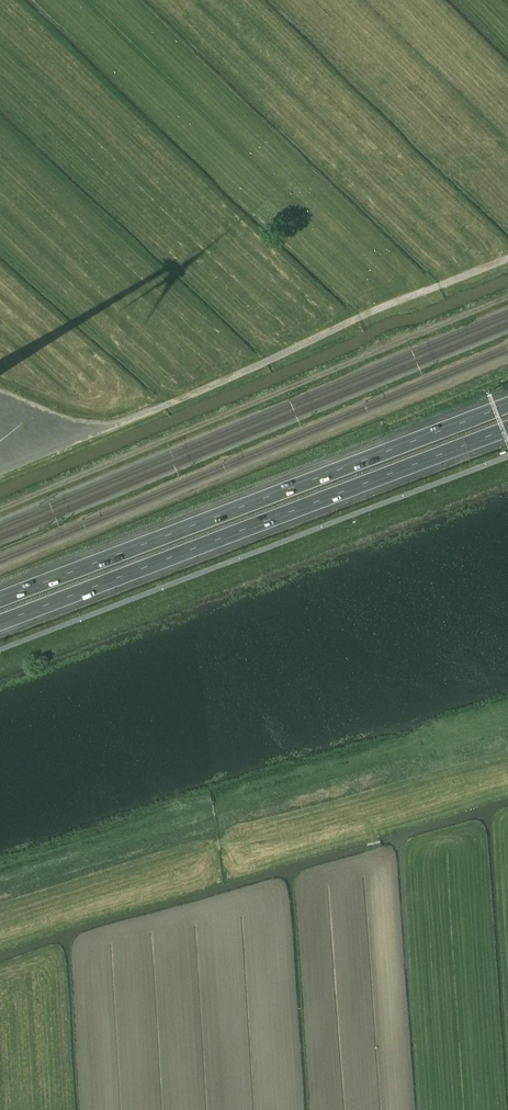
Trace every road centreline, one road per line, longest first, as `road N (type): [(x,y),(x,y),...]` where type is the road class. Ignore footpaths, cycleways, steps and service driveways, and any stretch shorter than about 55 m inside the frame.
road 1 (motorway): [(507,404),(0,599)]
road 2 (motorway): [(0,622),(507,428)]

